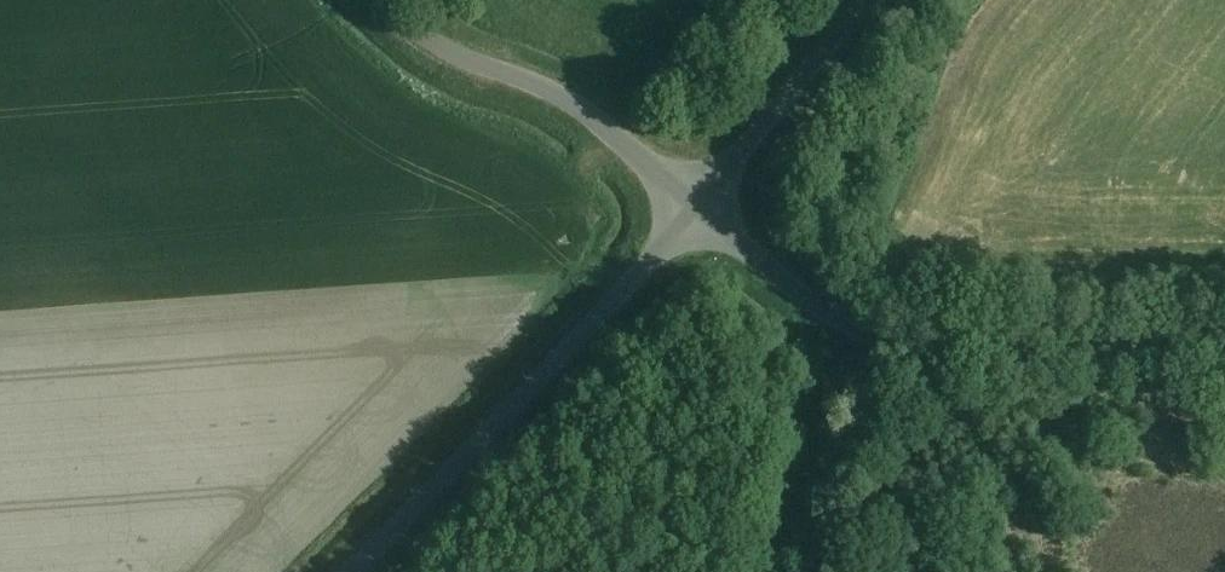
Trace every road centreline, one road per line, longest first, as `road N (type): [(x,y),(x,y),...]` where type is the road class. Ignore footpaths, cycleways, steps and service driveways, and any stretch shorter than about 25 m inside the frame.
road 1 (unclassified): [(1224,353),(907,343),(807,299),(697,203)]
road 2 (unclassified): [(354,571),(697,203)]
road 3 (unclassified): [(697,203),(608,126),(538,85),(447,50),(391,0)]
road 4 (unclassified): [(697,203),(865,0)]

